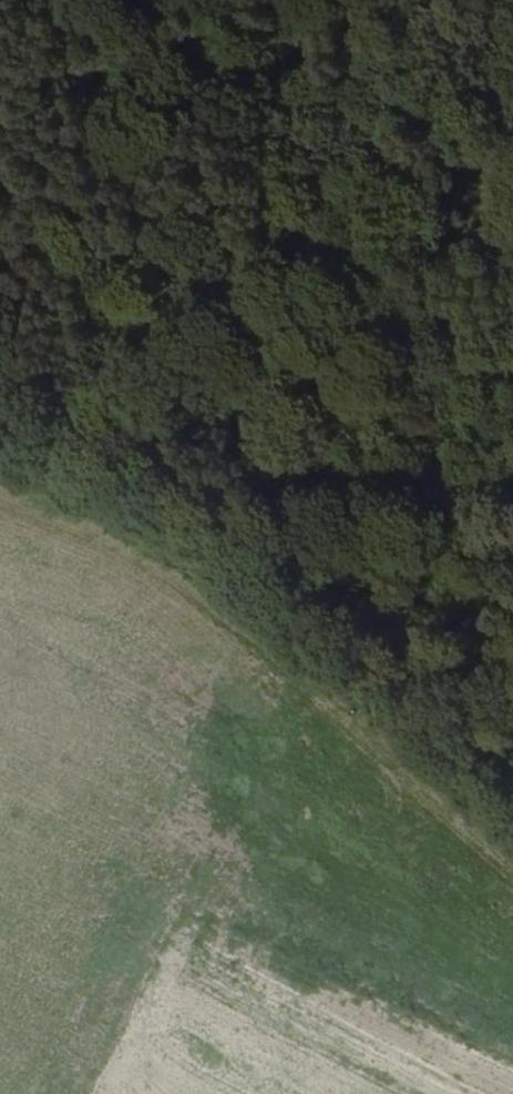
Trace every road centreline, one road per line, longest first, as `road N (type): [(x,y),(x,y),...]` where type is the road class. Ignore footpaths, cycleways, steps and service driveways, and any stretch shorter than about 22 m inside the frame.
road 1 (track): [(512,866),(217,603),(0,511)]

